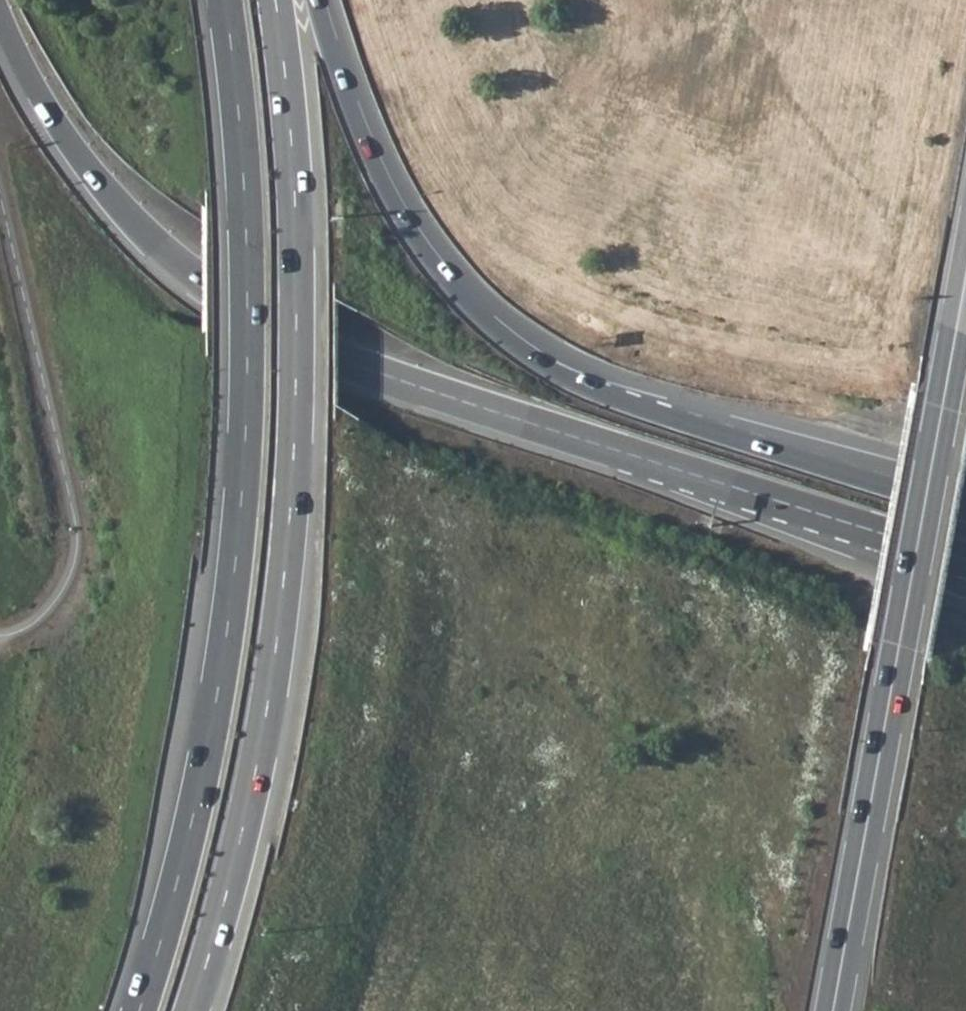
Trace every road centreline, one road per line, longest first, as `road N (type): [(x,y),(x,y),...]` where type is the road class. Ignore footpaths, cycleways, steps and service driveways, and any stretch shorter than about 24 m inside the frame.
road 1 (trunk): [(224,0),(245,199),(247,386),(238,534),(192,821),(139,1010)]
road 2 (trunk): [(191,1010),(254,779),(292,490),(296,222),(275,0)]
road 3 (trunk): [(0,18),(35,100),(95,182),(181,265),(259,316),(426,388),(823,516)]
road 4 (trunk): [(880,481),(590,386),(498,329),(428,256),(393,201),(314,0)]
road 5 (secondary): [(833,1010),(965,278)]
road 6 (trunk): [(823,516),(965,581)]
road 7 (trunk): [(823,516),(965,560)]

